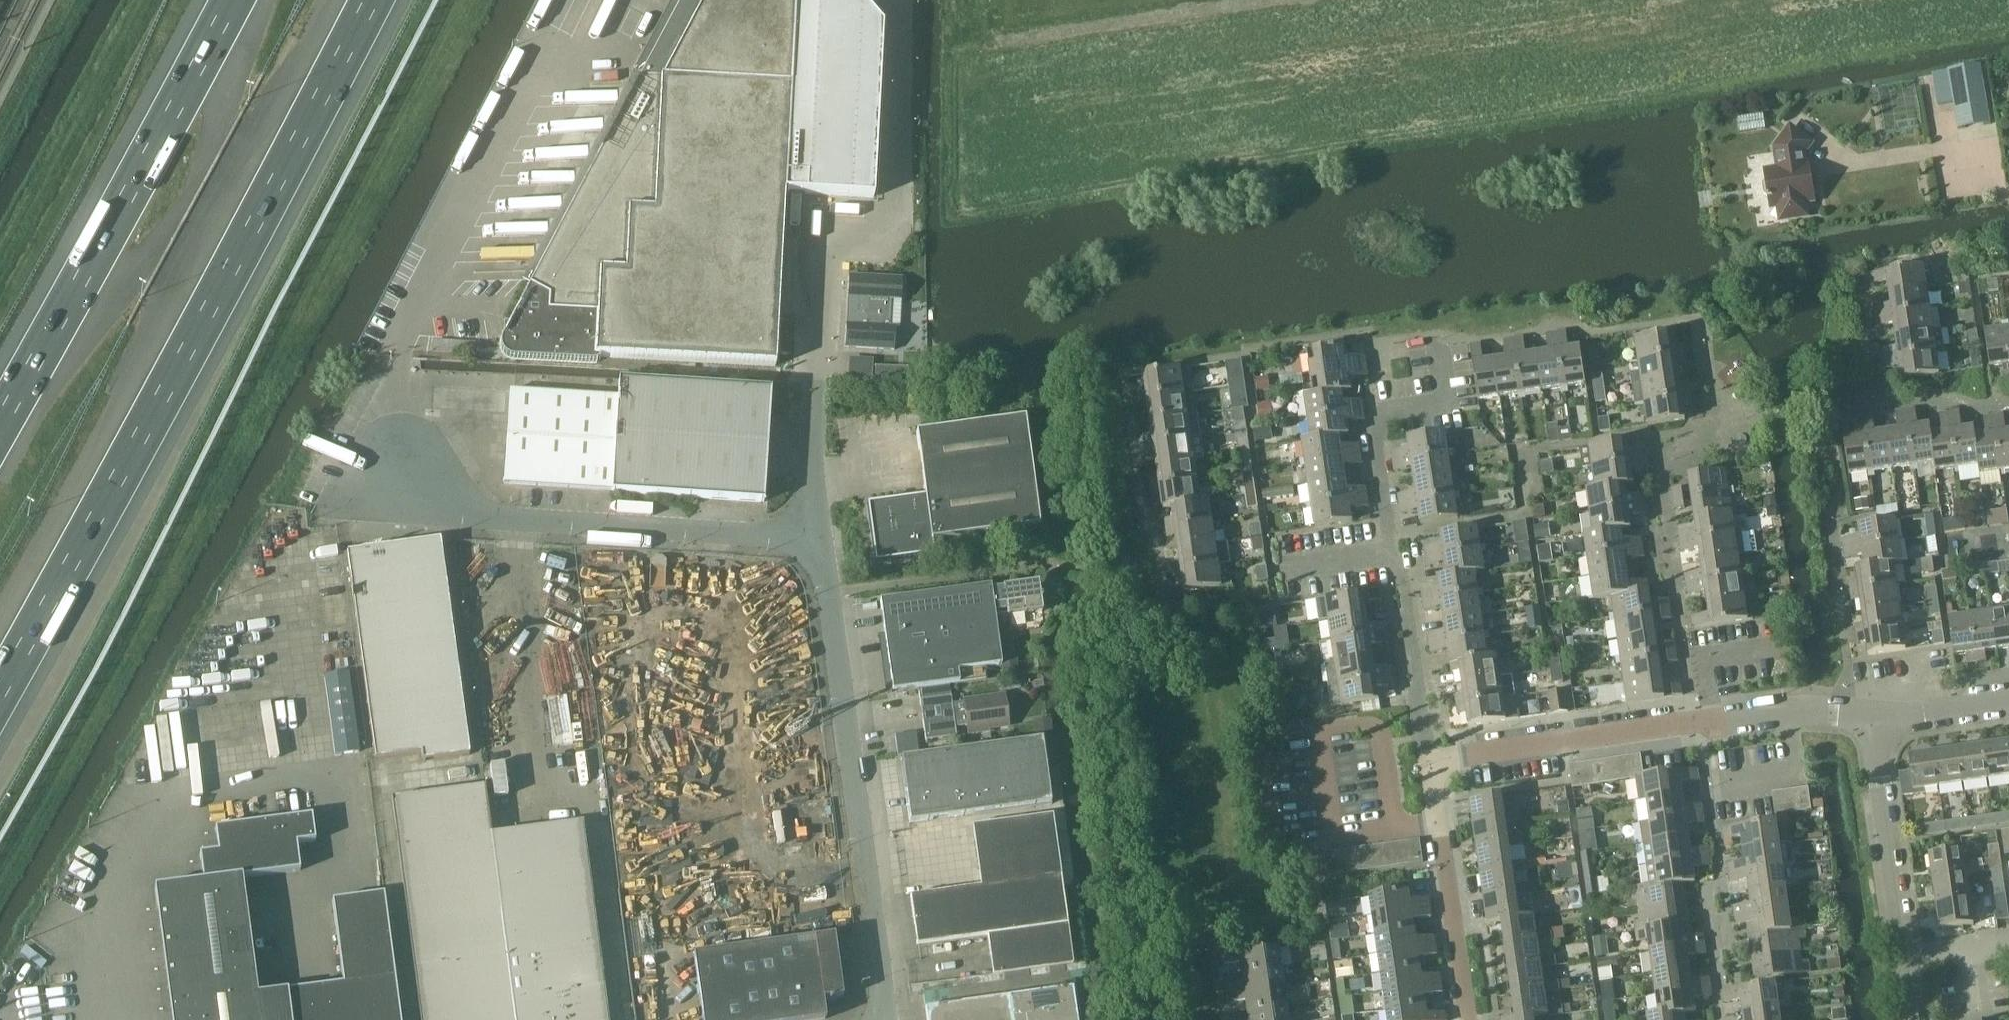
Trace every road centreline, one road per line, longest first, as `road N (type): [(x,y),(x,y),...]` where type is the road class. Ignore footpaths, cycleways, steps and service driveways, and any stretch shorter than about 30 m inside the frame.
road 1 (motorway): [(0,699),(373,0)]
road 2 (unclassified): [(817,545),(809,386),(821,246),(842,228),(884,228),(893,198),(899,0)]
road 3 (motorway): [(230,0),(0,427)]
road 4 (residential): [(1430,761),(1379,413),(1447,403),(1438,342)]
road 5 (unclassified): [(884,1019),(817,545)]
road 6 (residential): [(1430,761),(1788,710),(1871,719)]
road 7 (unclassified): [(399,475),(480,516),(817,545)]
road 8 (residential): [(1466,1019),(1430,761)]
road 9 (residential): [(1903,957),(1871,719)]
road 10 (residential): [(1871,719),(2008,699)]

